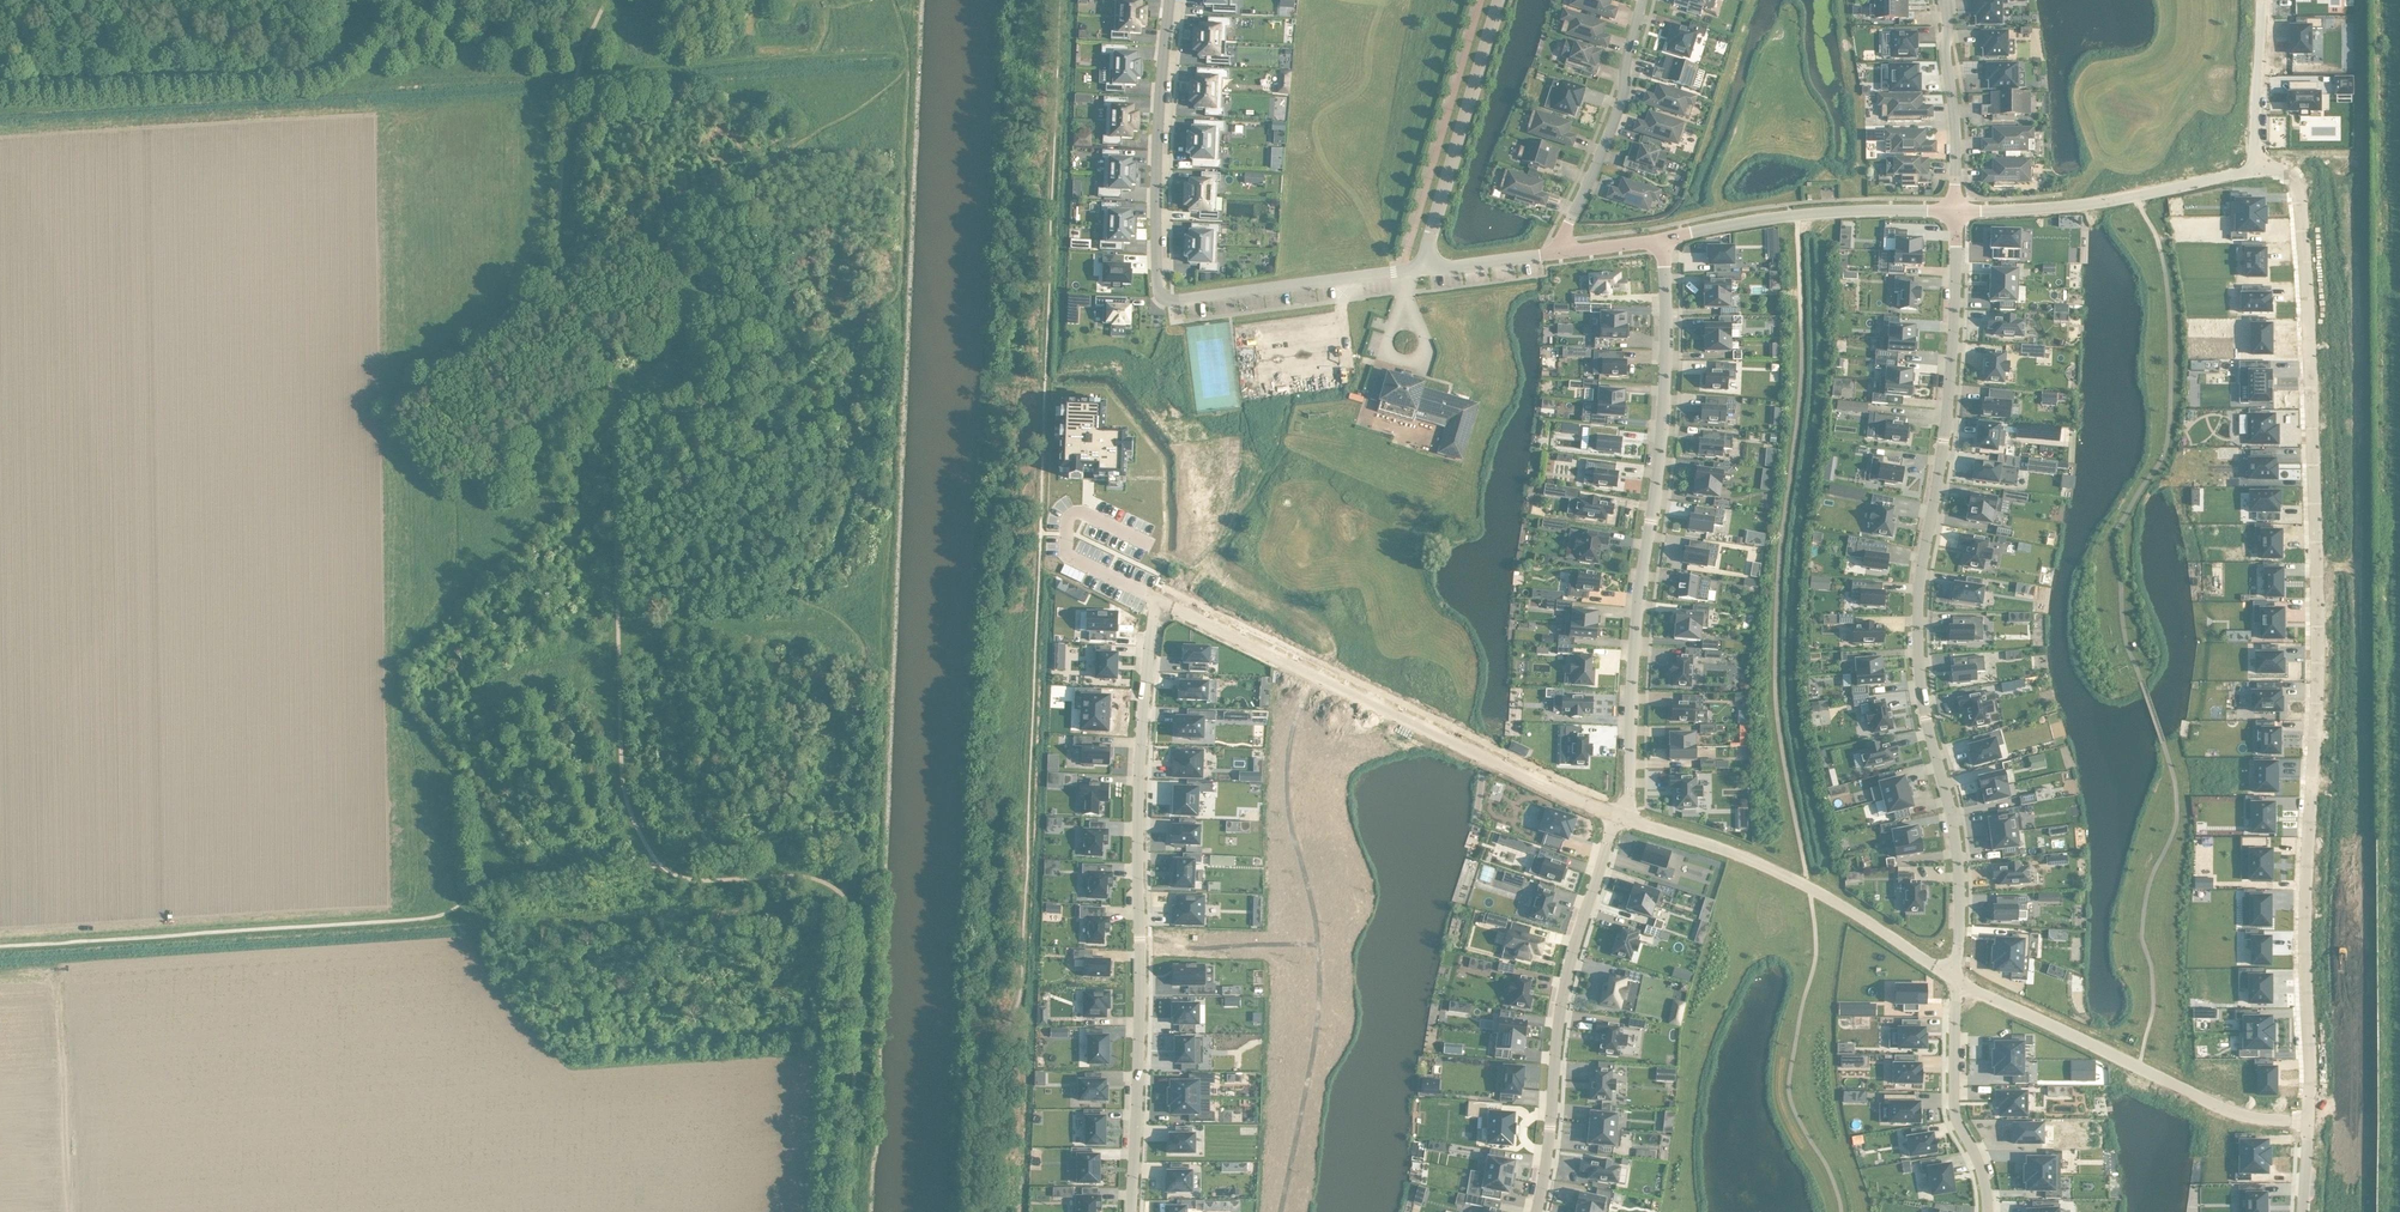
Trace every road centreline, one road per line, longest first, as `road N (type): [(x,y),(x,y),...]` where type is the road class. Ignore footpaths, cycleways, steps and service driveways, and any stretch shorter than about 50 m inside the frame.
road 1 (residential): [(2308,1123),(2305,928),(2318,673),(2305,262),(2294,173),(2258,169)]
road 2 (residential): [(1956,211),(1944,441),(1917,625),(1927,718),(1958,862),(1956,980)]
road 3 (residential): [(1162,602),(1138,786),(1131,1211)]
road 4 (residential): [(1620,816),(1629,797),(1639,606),(1661,439),(1662,239)]
road 5 (residential): [(1620,816),(1162,602)]
road 6 (residential): [(1620,816),(1571,954),(1536,1211)]
road 7 (residential): [(1956,980),(2217,1106),(2308,1123)]
road 8 (residential): [(1956,980),(1813,889),(1725,848),(1620,816)]
road 9 (residential): [(1172,300),(1157,288),(1159,100),(1170,0)]
road 10 (residential): [(1956,211),(2082,204),(2258,169)]
road 11 (residential): [(1662,239),(1797,214),(1956,211)]
road 12 (residential): [(1422,268),(1500,0)]
road 13 (residential): [(1554,255),(1613,123),(1643,0)]
road 14 (residential): [(1172,300),(1422,268)]
road 15 (residential): [(1987,1211),(1980,1166),(1955,1105),(1956,980)]
road 16 (residential): [(1946,0),(1956,211)]
road 17 (residential): [(2258,169),(2262,0)]
road 18 (residential): [(1422,268),(1554,255)]

